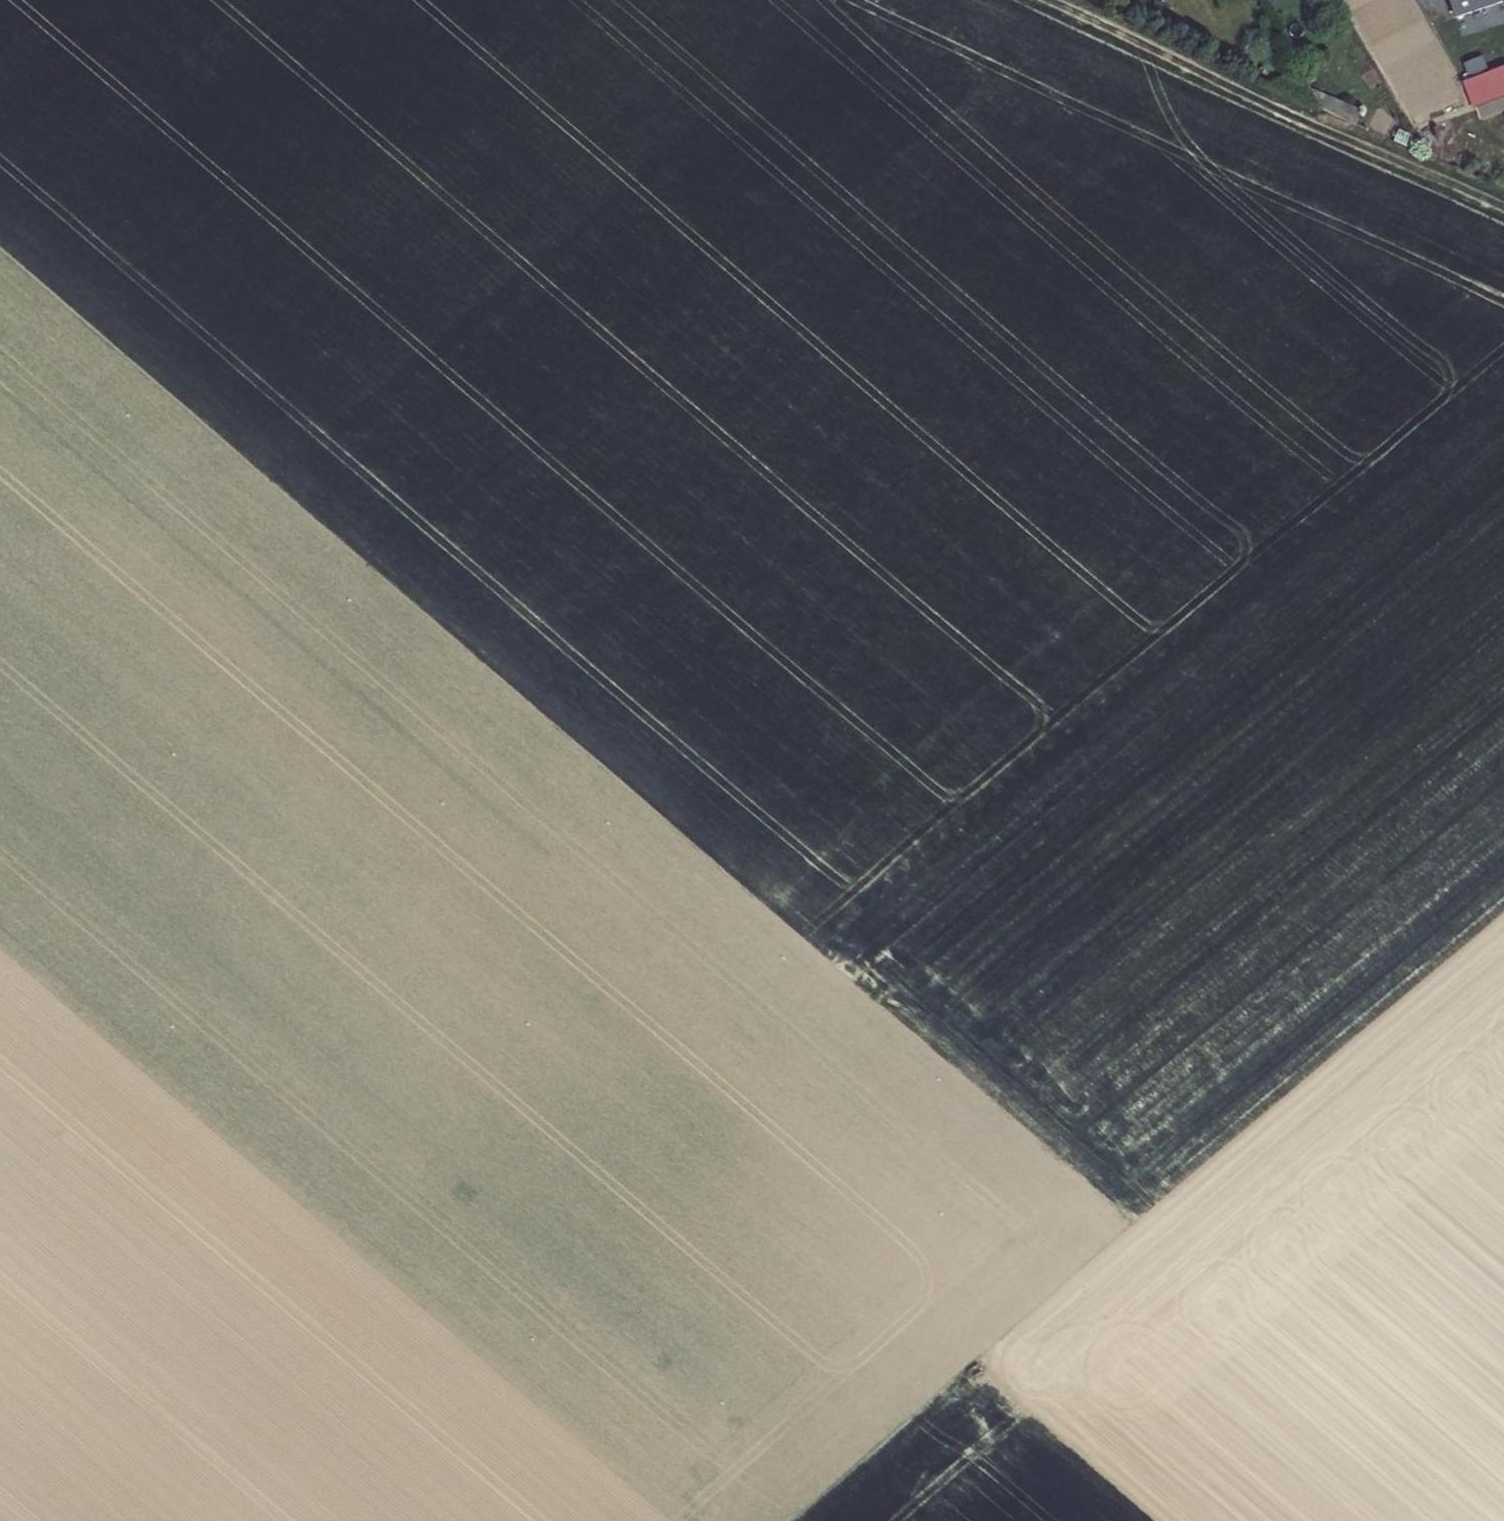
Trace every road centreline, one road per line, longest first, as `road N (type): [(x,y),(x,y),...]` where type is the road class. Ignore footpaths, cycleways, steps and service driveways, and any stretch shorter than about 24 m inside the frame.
road 1 (track): [(1054,0),(1503,202)]

